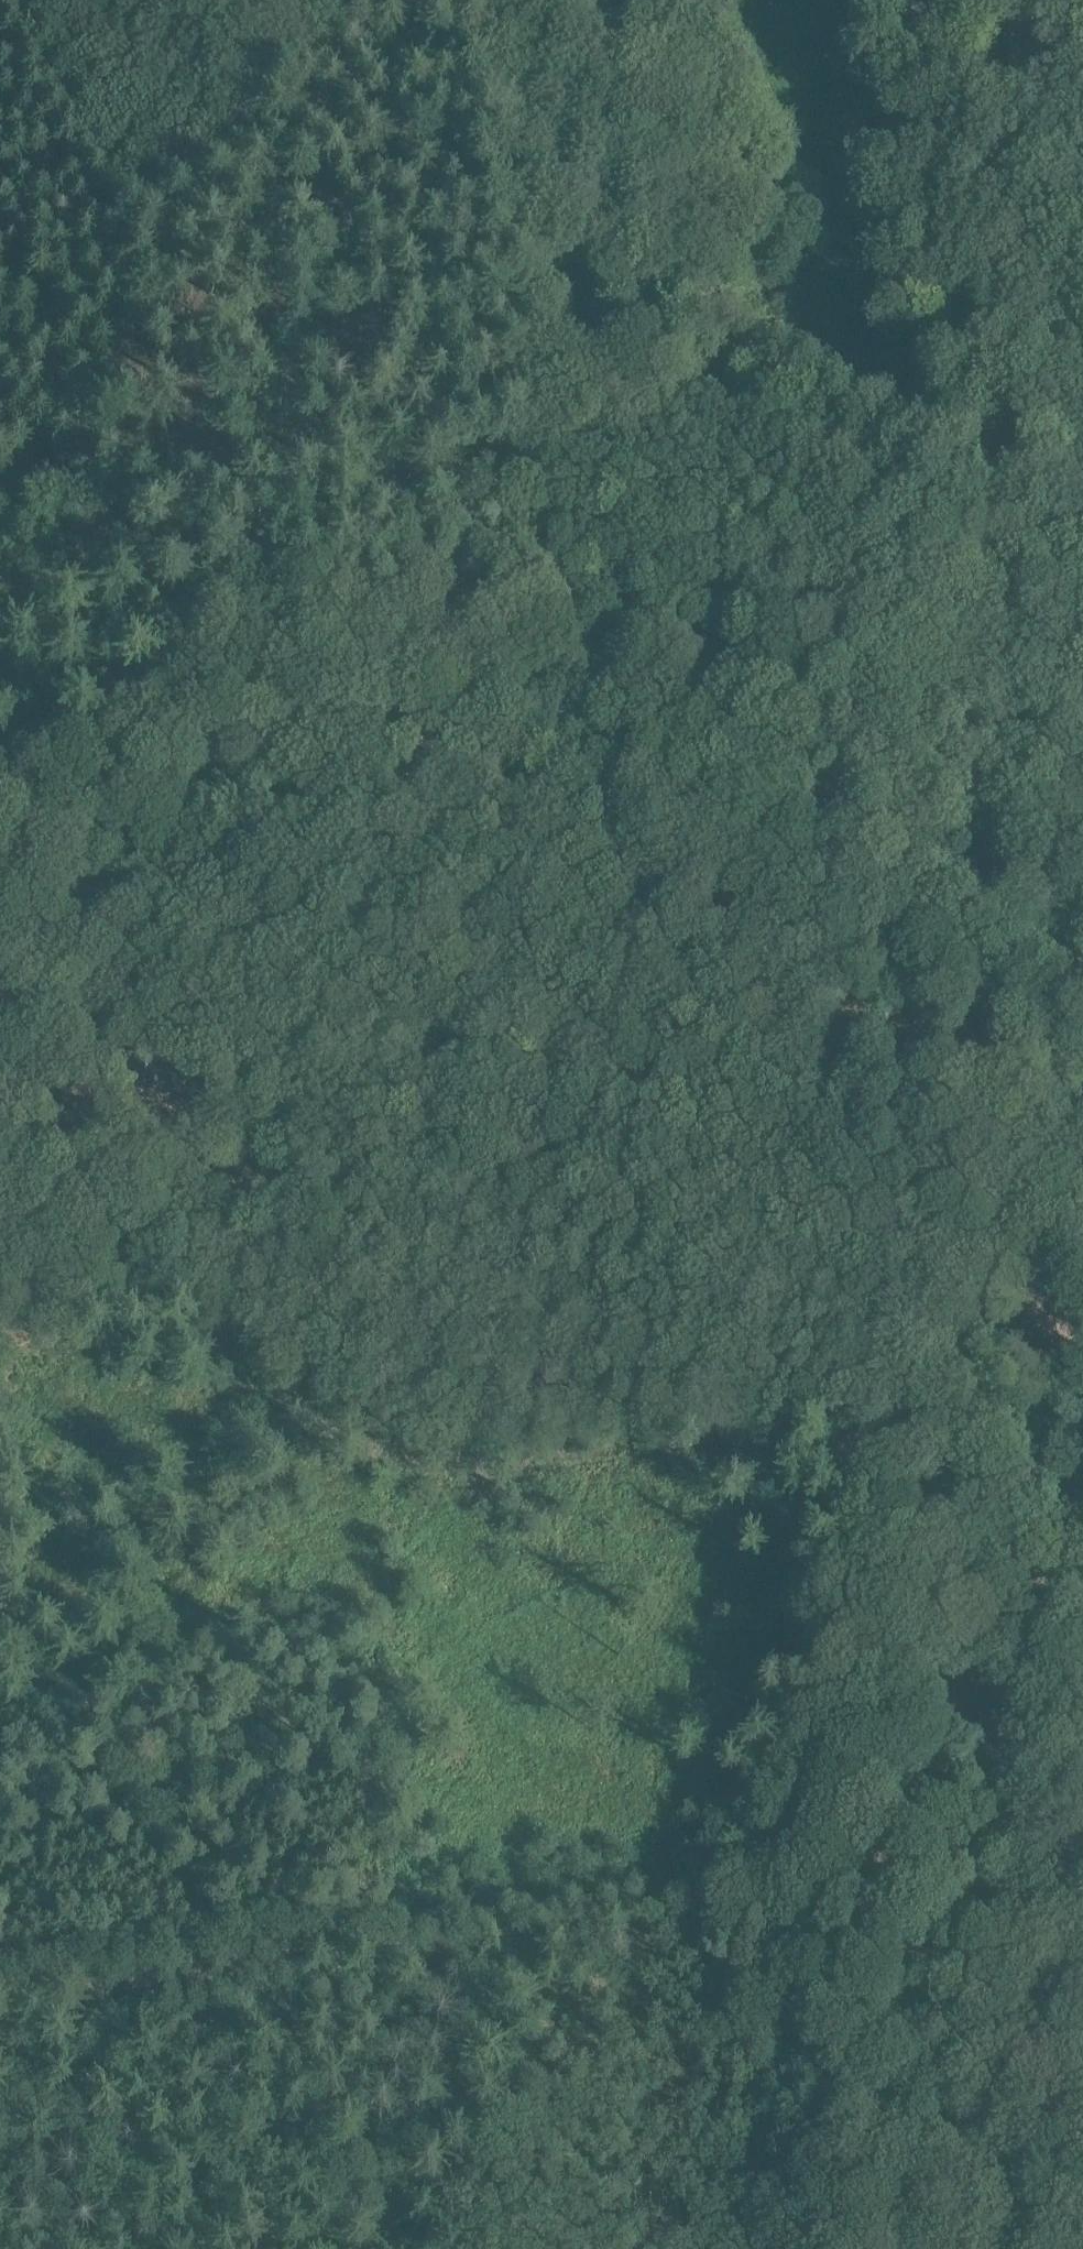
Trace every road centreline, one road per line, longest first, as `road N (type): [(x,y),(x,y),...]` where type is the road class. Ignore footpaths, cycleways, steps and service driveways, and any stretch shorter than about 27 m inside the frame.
road 1 (track): [(1082,319),(967,400),(895,468),(732,549),(481,614),(290,678),(0,814)]
road 2 (track): [(1027,0),(1010,185),(967,400)]

